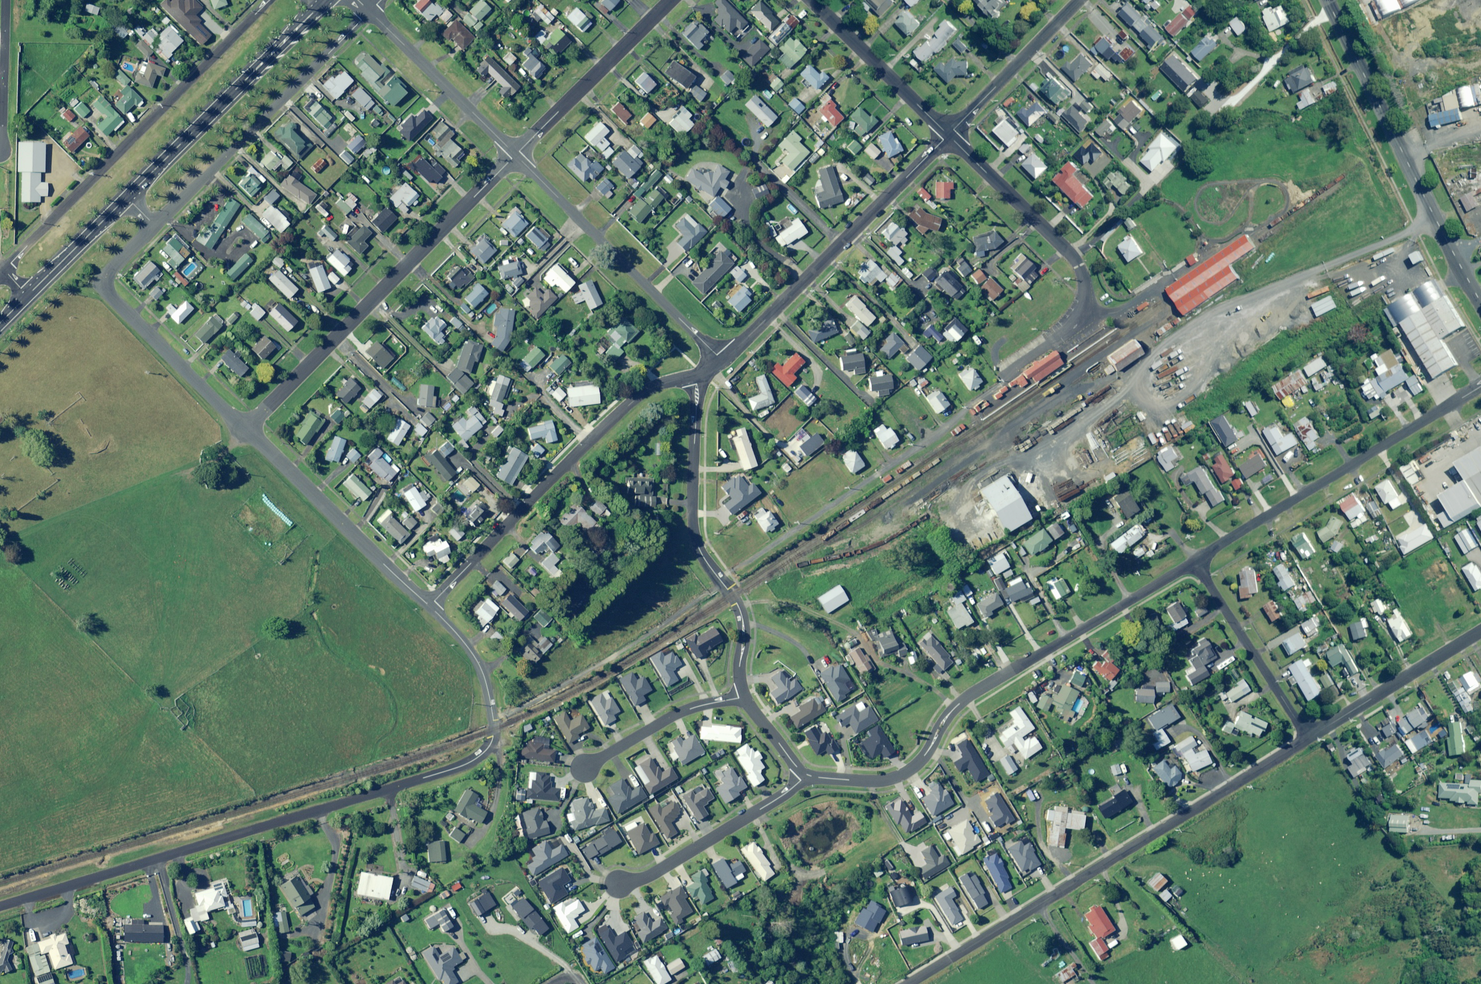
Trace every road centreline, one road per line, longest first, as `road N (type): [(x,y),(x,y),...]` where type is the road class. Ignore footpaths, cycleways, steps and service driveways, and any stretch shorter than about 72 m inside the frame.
road 1 (residential): [(0,906),(482,755),(494,729),(484,676),(429,606)]
road 2 (residential): [(911,983),(1308,739)]
road 3 (residential): [(1196,562),(978,689),(902,774),(875,781),(805,773)]
road 4 (residential): [(245,429),(515,154)]
road 5 (residential): [(5,270),(270,0)]
road 6 (residential): [(429,606),(633,402),(695,377)]
road 7 (secondary): [(1480,302),(1327,0)]
road 8 (residential): [(1480,386),(1196,562)]
road 9 (residential): [(695,377),(693,528),(743,618),(746,696)]
road 10 (residential): [(948,134),(1071,253),(1084,281),(1075,323),(1007,375)]
road 11 (residential): [(721,362),(948,134)]
road 12 (residential): [(1007,375),(945,428),(757,555)]
road 13 (residential): [(155,225),(369,11)]
road 14 (residential): [(721,362),(515,154)]
road 15 (residential): [(245,429),(97,285),(155,225)]
road 16 (trunk): [(321,3),(126,199)]
road 17 (residential): [(429,606),(245,429)]
road 18 (residential): [(515,154),(670,0)]
road 19 (residential): [(619,884),(649,876),(805,773)]
road 20 (residential): [(1196,562),(1308,739)]
road 21 (residential): [(515,154),(369,11)]
road 22 (residential): [(1308,739),(1480,632)]
road 23 (residential): [(812,0),(948,134)]
road 24 (residential): [(948,134),(1079,0)]
road 25 (residential): [(746,696),(674,714),(586,766)]
road 26 (residential): [(7,0),(0,151)]
road 27 (trunk): [(126,199),(28,295)]

